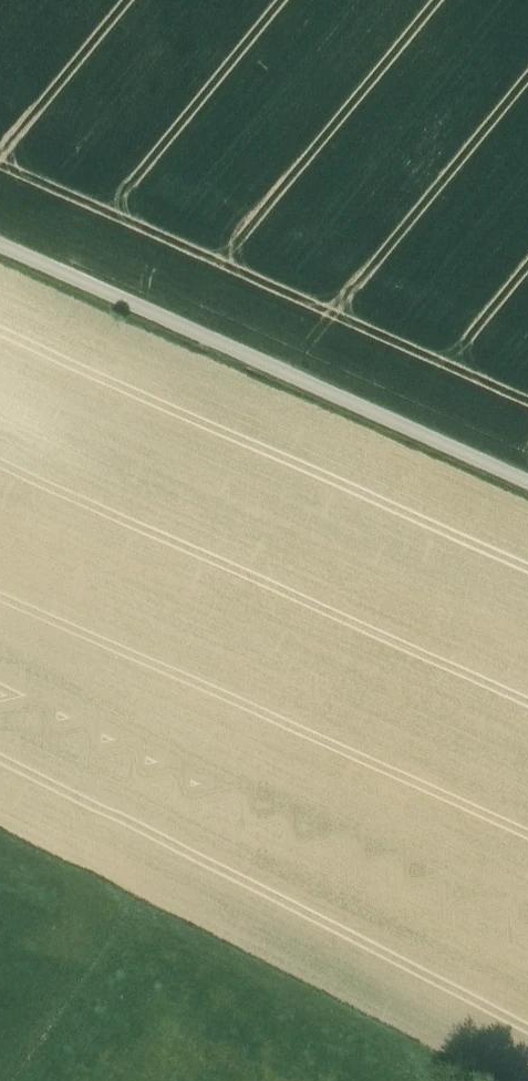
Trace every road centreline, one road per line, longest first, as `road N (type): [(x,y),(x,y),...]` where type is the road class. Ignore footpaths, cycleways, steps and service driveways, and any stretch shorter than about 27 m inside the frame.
road 1 (unclassified): [(527,484),(0,246)]

